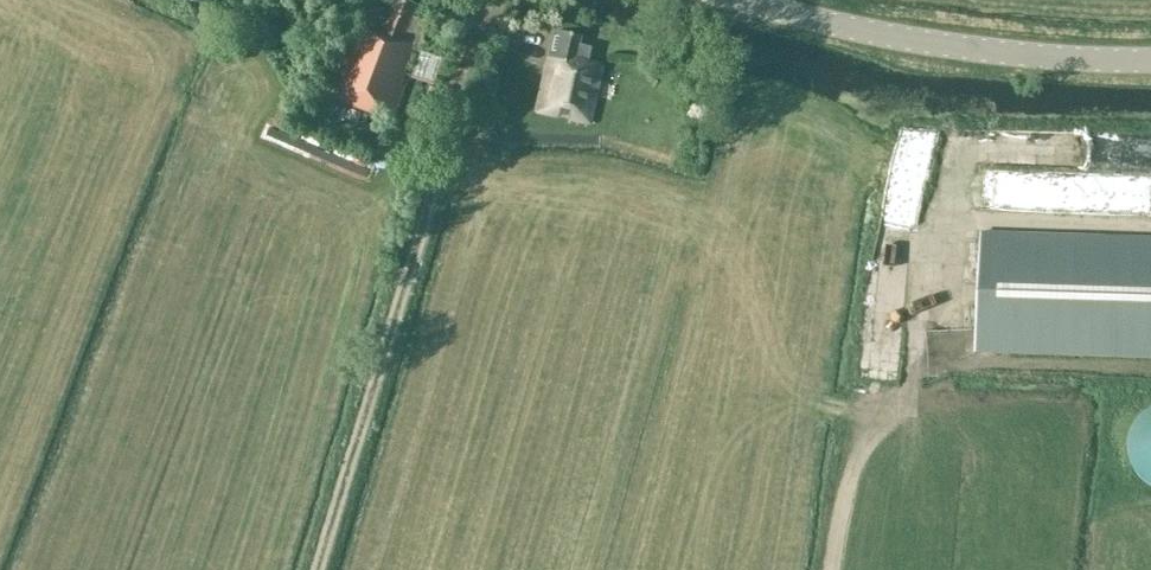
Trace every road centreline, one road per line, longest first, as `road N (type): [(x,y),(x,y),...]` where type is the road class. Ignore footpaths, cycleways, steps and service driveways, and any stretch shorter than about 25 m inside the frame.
road 1 (track): [(318,569),(484,0)]
road 2 (tertiary): [(1150,65),(972,54),(729,0)]

